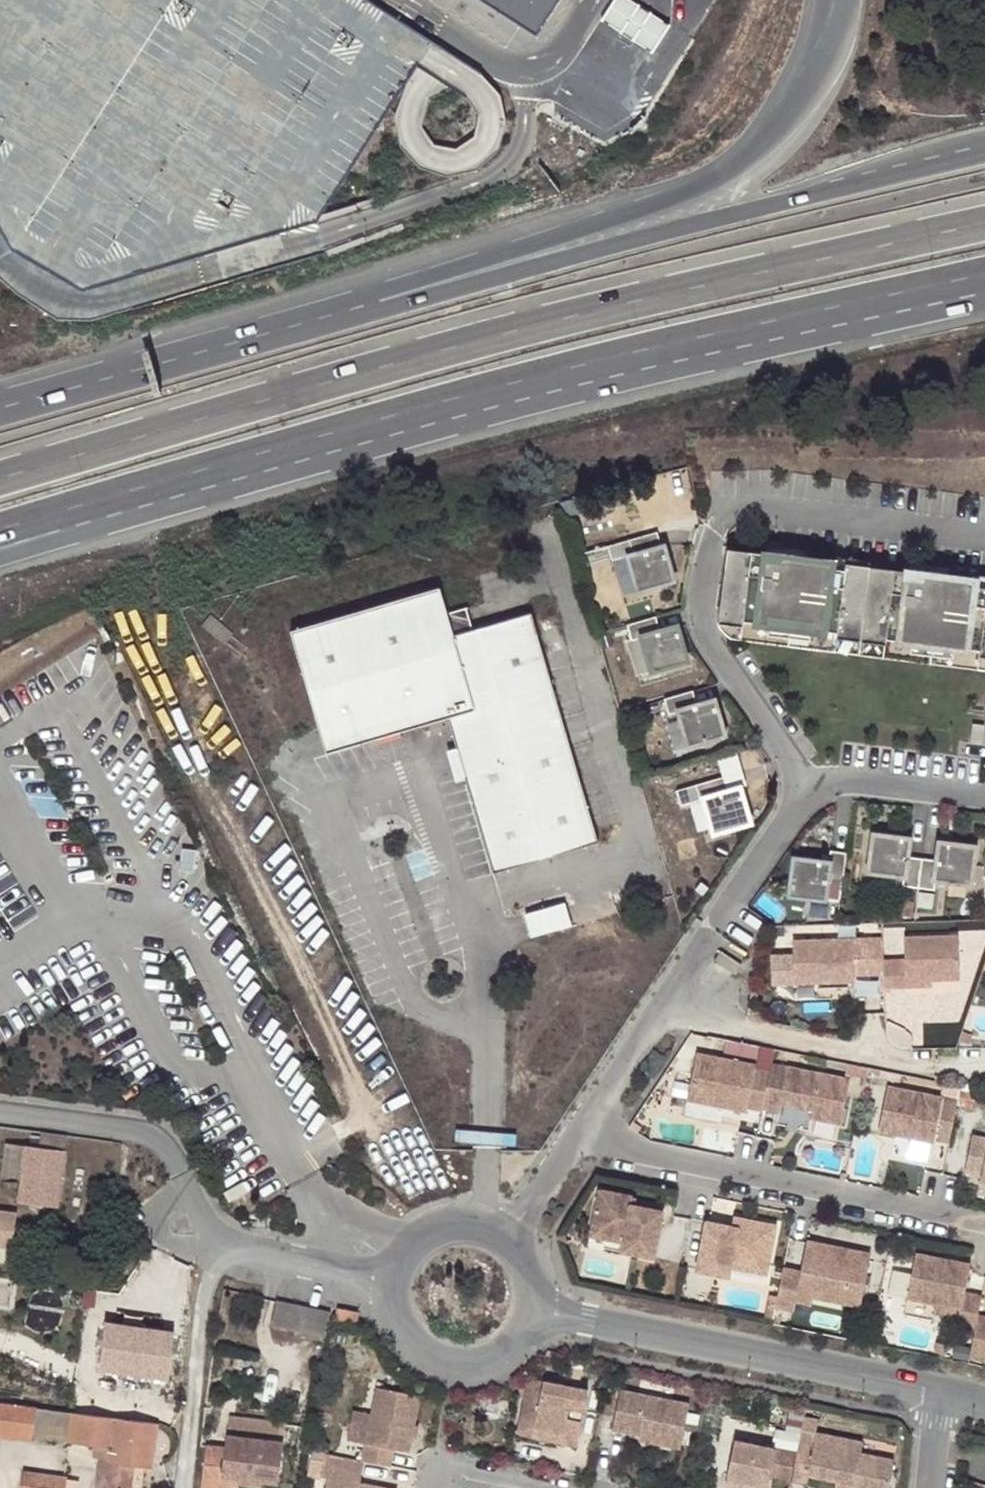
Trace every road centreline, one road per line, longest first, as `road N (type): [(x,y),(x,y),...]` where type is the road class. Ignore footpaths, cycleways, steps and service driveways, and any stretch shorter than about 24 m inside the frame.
road 1 (trunk): [(984,224),(628,303),(0,479)]
road 2 (trunk): [(845,0),(825,58),(792,109),(738,162),(684,193),(44,397)]
road 3 (trunk): [(900,172),(44,397)]
road 4 (trunk): [(435,414),(984,275)]
road 5 (trunk): [(435,414),(984,300)]
road 6 (trunk): [(0,560),(435,414)]
road 7 (trunk): [(0,534),(435,414)]
road 8 (residential): [(947,1400),(535,1315)]
road 9 (residential): [(574,1139),(984,1226)]
road 10 (residential): [(720,506),(697,609),(804,782)]
road 11 (residential): [(215,1252),(208,1218),(164,1143),(142,1130),(0,1110)]
road 12 (residential): [(662,1012),(804,782)]
road 13 (residential): [(662,1012),(924,1063)]
road 14 (residential): [(215,1252),(183,1487)]
road 15 (residential): [(390,1284),(403,1337),(449,1367),(471,1368),(511,1351),(535,1315)]
road 16 (residential): [(804,782),(984,801)]
road 17 (residential): [(390,1284),(215,1252)]
road 18 (residential): [(574,1139),(662,1012)]
road 19 (residential): [(506,1234),(452,1222),(425,1232),(403,1251),(390,1284)]

